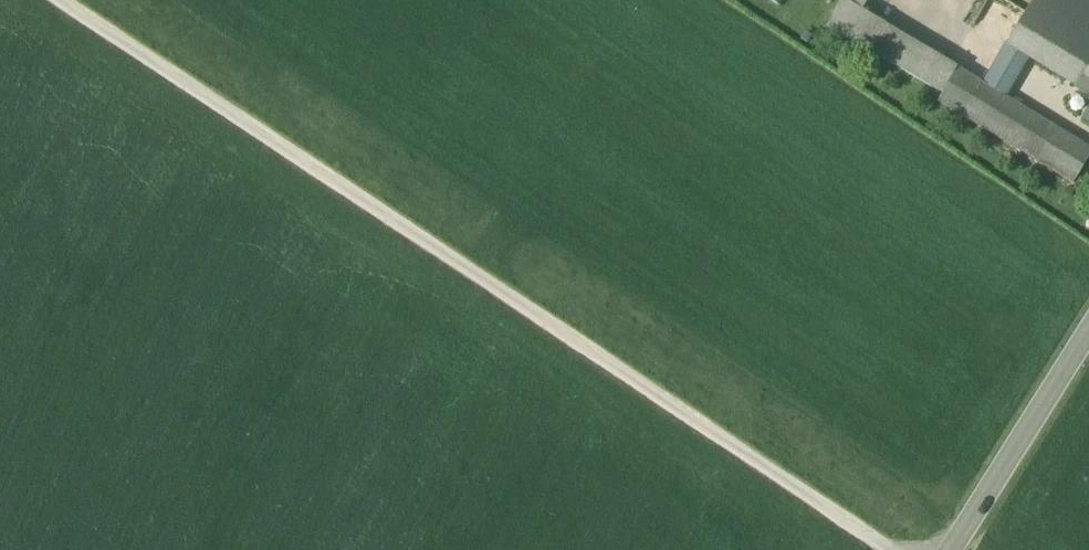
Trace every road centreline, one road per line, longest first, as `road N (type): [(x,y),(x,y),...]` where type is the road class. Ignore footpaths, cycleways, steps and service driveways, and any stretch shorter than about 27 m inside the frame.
road 1 (track): [(61,0),(885,549)]
road 2 (secondary): [(1088,326),(948,549)]

